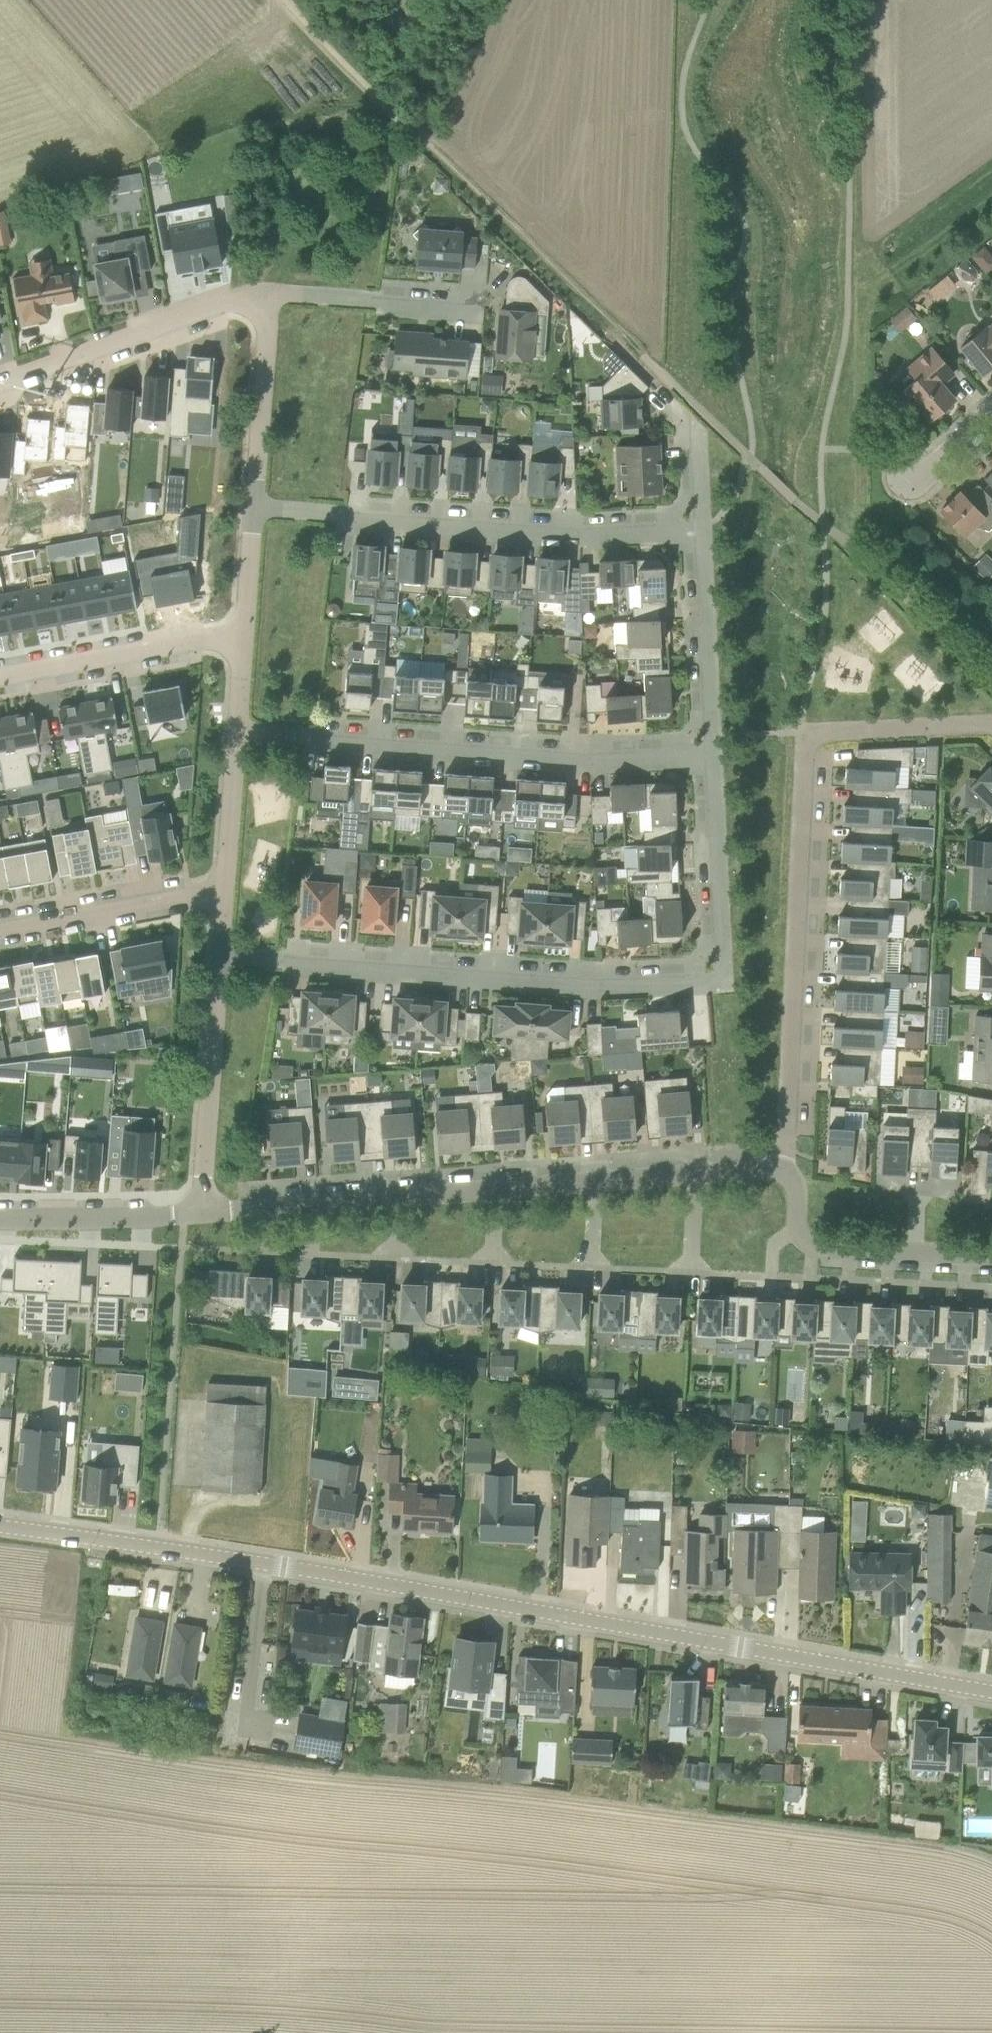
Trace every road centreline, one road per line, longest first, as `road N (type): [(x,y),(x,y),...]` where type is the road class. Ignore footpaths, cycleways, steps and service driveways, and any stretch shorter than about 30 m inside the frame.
road 1 (tertiary): [(991,1691),(159,1546),(0,1529)]
road 2 (residential): [(991,722),(802,729),(801,977),(786,1172)]
road 3 (residential): [(786,1172),(199,1211)]
road 4 (residential): [(713,970),(695,979),(575,982),(220,956)]
road 5 (residential): [(707,755),(600,760),(238,733)]
road 6 (residential): [(698,531),(482,527),(256,508)]
road 7 (residential): [(274,292),(247,294),(0,387)]
road 8 (residential): [(991,1259),(824,1253),(801,1230),(803,1191),(786,1172)]
road 9 (residential): [(199,1211),(220,956)]
road 10 (residential): [(0,680),(246,635)]
road 11 (residential): [(226,887),(0,931)]
road 12 (residential): [(707,755),(698,531)]
road 13 (residential): [(256,508),(274,292)]
road 14 (residential): [(713,970),(707,755)]
road 15 (track): [(432,147),(291,0)]
road 16 (residential): [(199,1211),(0,1215)]
road 17 (residential): [(472,300),(274,292)]
road 18 (residential): [(226,887),(238,733)]
road 19 (residential): [(246,635),(256,508)]
road 20 (residential): [(698,531),(701,405)]

